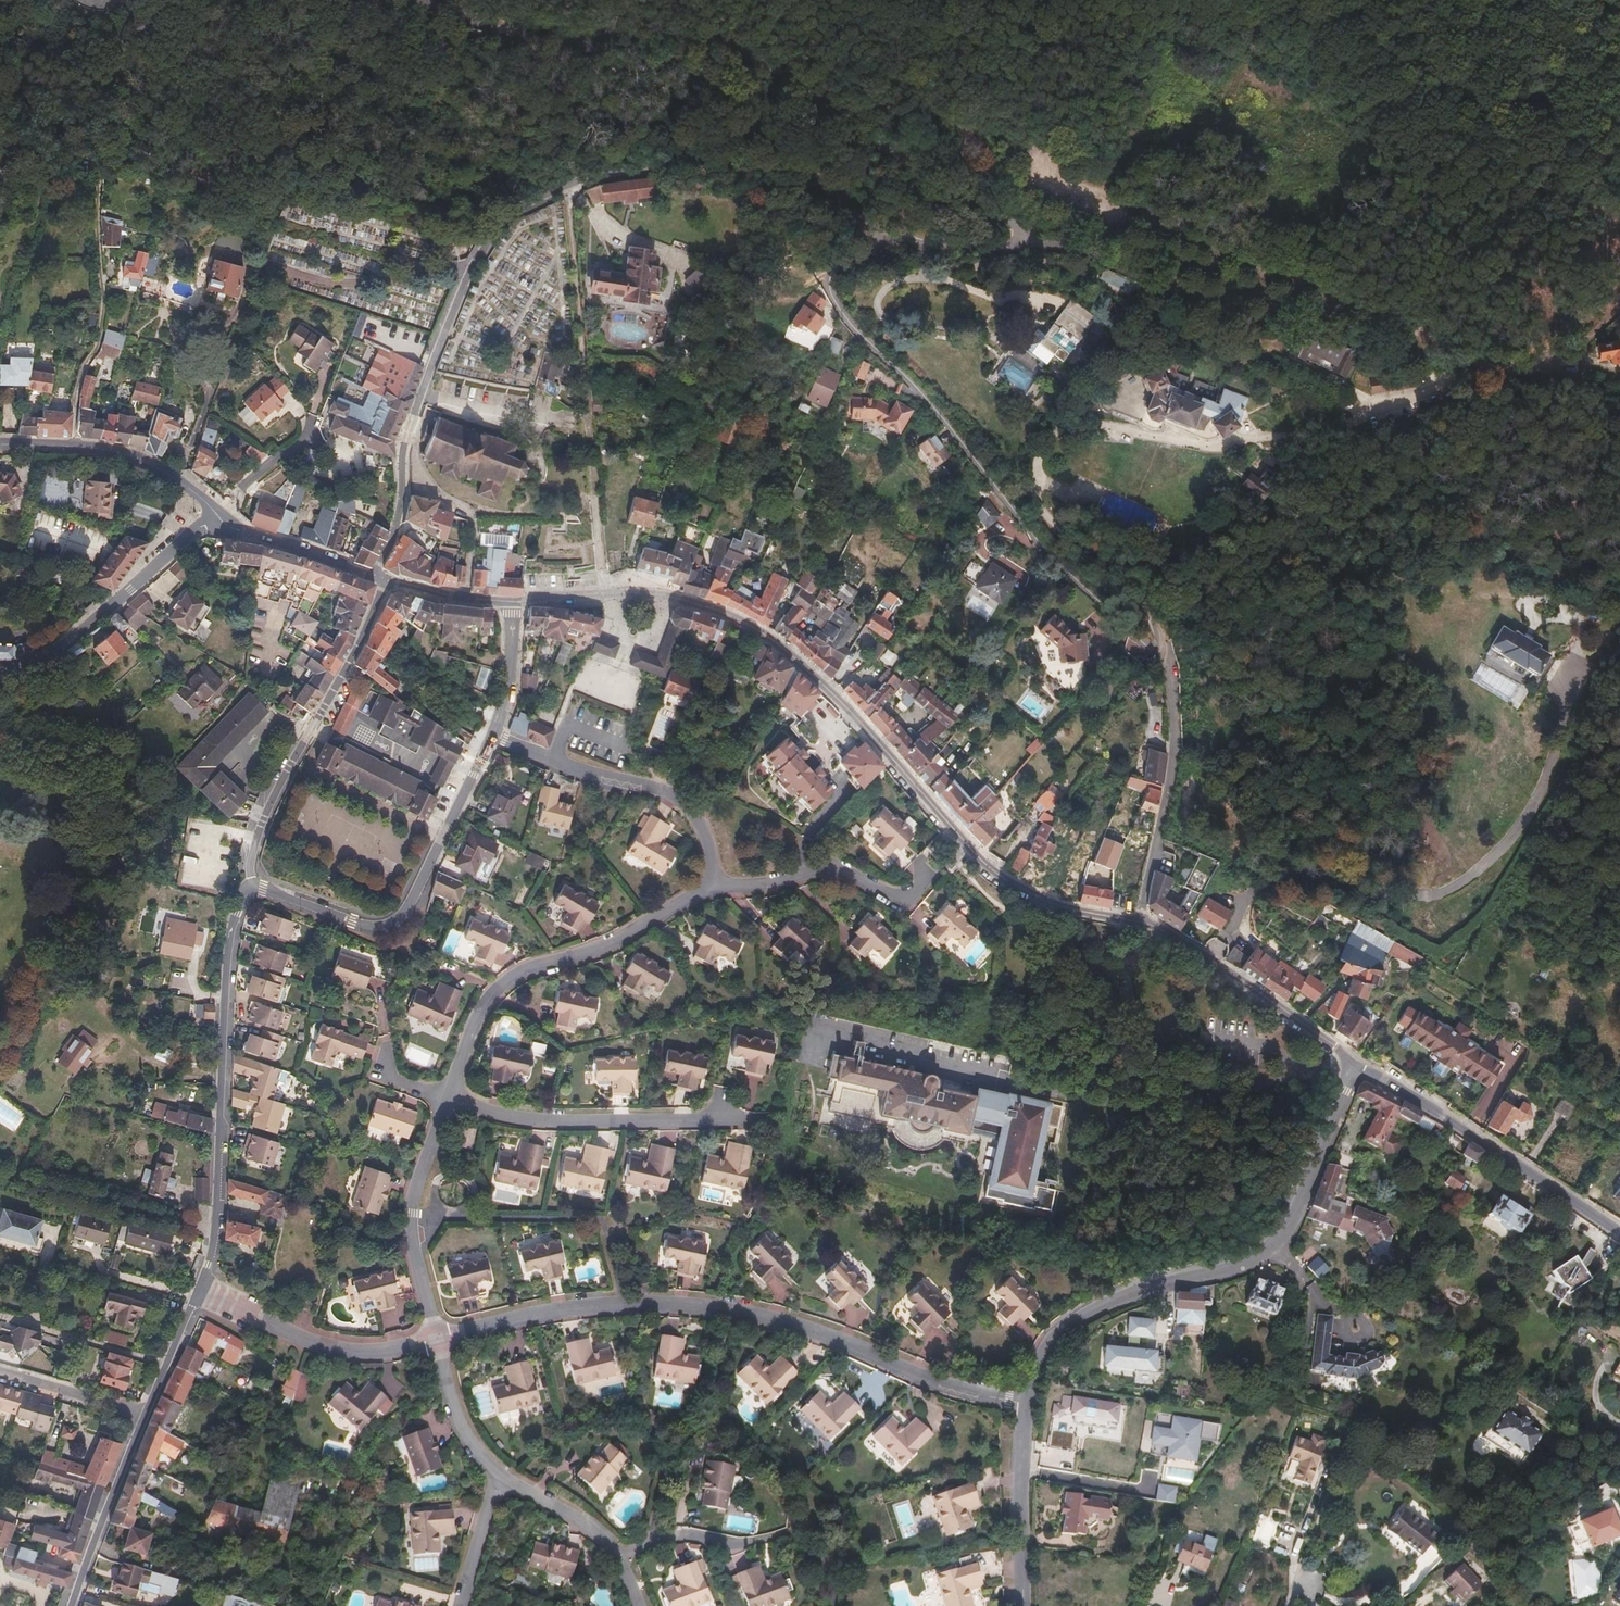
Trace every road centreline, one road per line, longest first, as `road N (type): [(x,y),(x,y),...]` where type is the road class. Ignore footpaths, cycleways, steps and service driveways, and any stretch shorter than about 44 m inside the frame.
road 1 (residential): [(372,578),(397,524),(404,437),(444,335),(471,272),(523,211),(591,177),(665,164),(736,176),(888,234)]
road 2 (tertiary): [(512,601),(659,597),(701,604),(770,639),(844,704),(989,870),(1070,908),(1142,919)]
road 3 (residential): [(1489,364),(1478,376),(1318,430),(1219,444),(1069,426),(1053,437),(1038,474),(1043,509),(1151,624),(1158,652)]
road 4 (unclassified): [(423,0),(478,20),(584,40),(693,37),(742,50),(783,72),(865,139),(1053,237)]
road 5 (residential): [(1025,1407),(726,1308),(622,1304),(434,1336)]
road 6 (residential): [(1158,652),(1043,546),(834,299),(830,286),(840,266),(888,234)]
road 7 (residential): [(1358,1062),(1277,1245),(1241,1268),(1098,1306),(1056,1330),(1025,1407)]
road 8 (residential): [(1053,237),(1223,310),(1344,342),(1489,364)]
road 9 (tertiary): [(198,1290),(214,1237),(229,935),(241,900),(254,890)]
road 10 (residential): [(717,882),(599,948),(540,962),(500,986),(449,1096)]
road 11 (tertiary): [(254,890),(364,925),(399,921),(492,736)]
road 12 (tertiary): [(386,581),(283,778),(250,864),(254,890)]
road 13 (tertiary): [(1358,1062),(1619,1234)]
road 14 (residential): [(492,736),(566,766),(670,793),(699,822),(717,882)]
road 15 (residential): [(732,1115),(527,1118),(449,1096)]
road 16 (residential): [(73,447),(76,394),(98,342),(103,303),(95,176)]
road 17 (residential): [(1142,919),(1175,737),(1158,652)]
road 18 (unclassified): [(218,515),(51,652),(0,665)]
road 19 (tertiary): [(1142,919),(1358,1062)]
road 20 (residential): [(434,1336),(374,1354),(336,1349),(198,1290)]
road 21 (residential): [(449,1096),(412,1217),(434,1336)]
road 22 (residential): [(921,860),(915,895),(899,899),(838,869),(768,886),(717,882)]
road 23 (track): [(1372,314),(1431,334),(1571,361)]
road 24 (tertiary): [(72,1605),(145,1415)]
road 25 (residential): [(1025,1407),(1022,1605)]
road 26 (residential): [(637,1605),(602,1541),(502,1477)]
road 27 (tertiary): [(218,515),(241,531),(372,578)]
road 28 (residential): [(888,234),(962,246),(1053,237)]
road 29 (tertiary): [(73,447),(148,462),(218,515)]
road 30 (residential): [(502,1477),(456,1416),(434,1336)]
road 31 (residential): [(0,1374),(145,1415)]
road 32 (tertiary): [(492,736),(510,678),(512,601)]
road 33 (tertiary): [(145,1415),(198,1290)]
road 34 (residential): [(502,1477),(459,1605)]
road 35 (tertiary): [(512,601),(386,581)]

